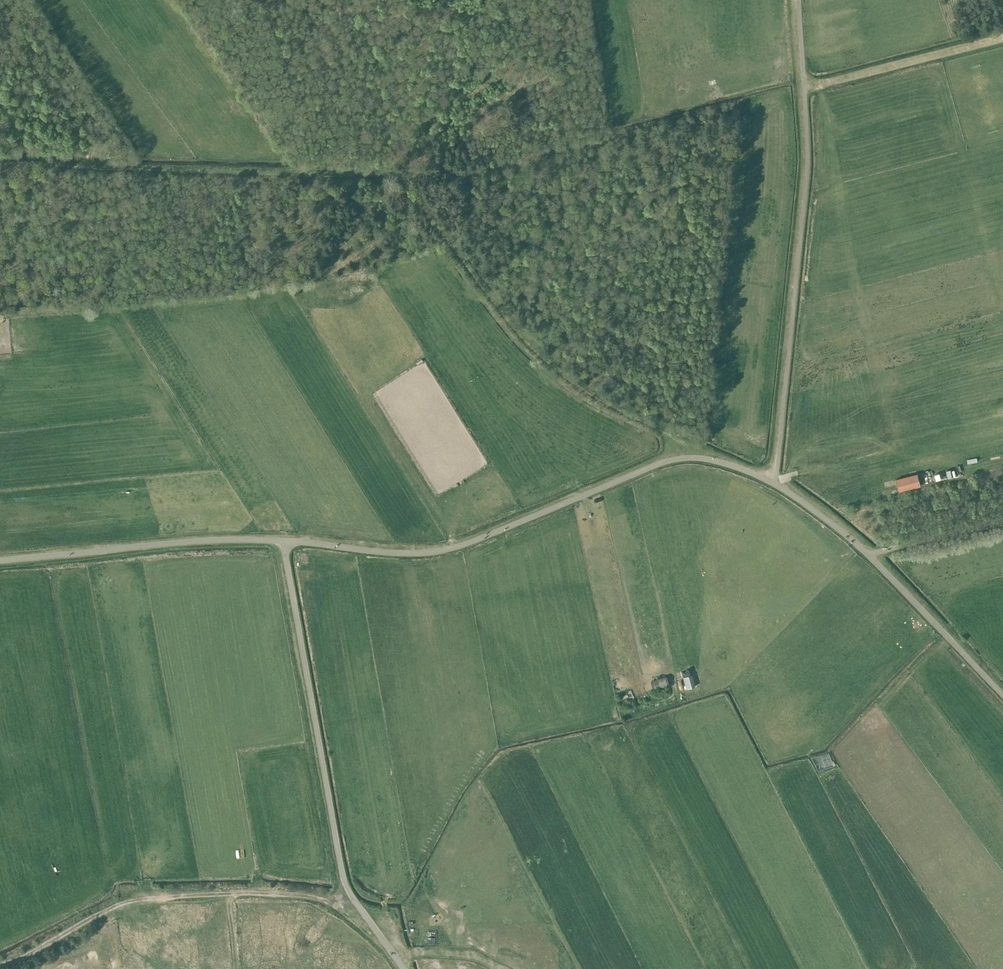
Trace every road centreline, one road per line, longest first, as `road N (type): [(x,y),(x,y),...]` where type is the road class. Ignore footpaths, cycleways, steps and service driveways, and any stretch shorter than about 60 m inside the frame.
road 1 (track): [(0,965),(138,900),(253,893),(356,902)]

